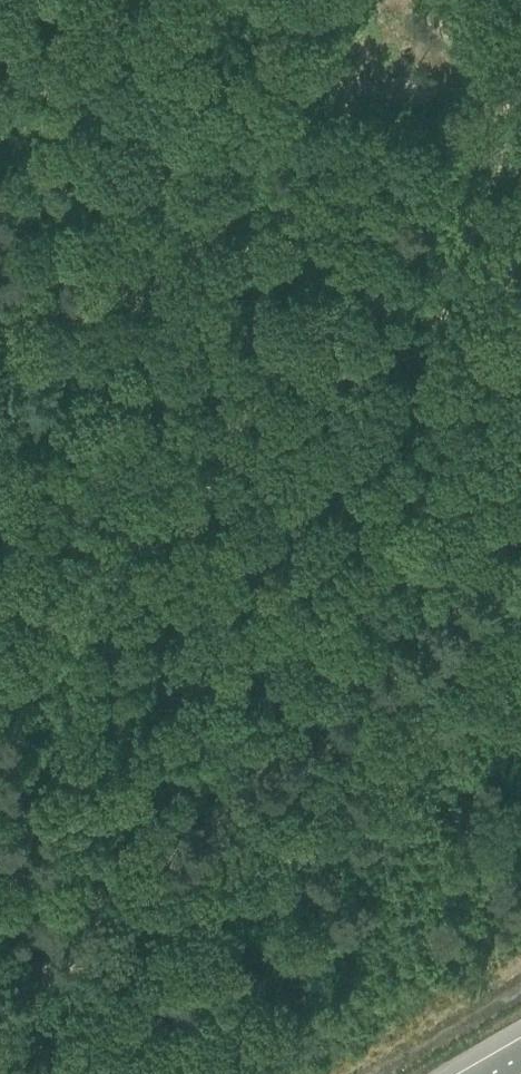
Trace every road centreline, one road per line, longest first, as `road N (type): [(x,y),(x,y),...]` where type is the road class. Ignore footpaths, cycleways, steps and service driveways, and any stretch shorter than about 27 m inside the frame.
road 1 (track): [(0,1038),(520,584)]

